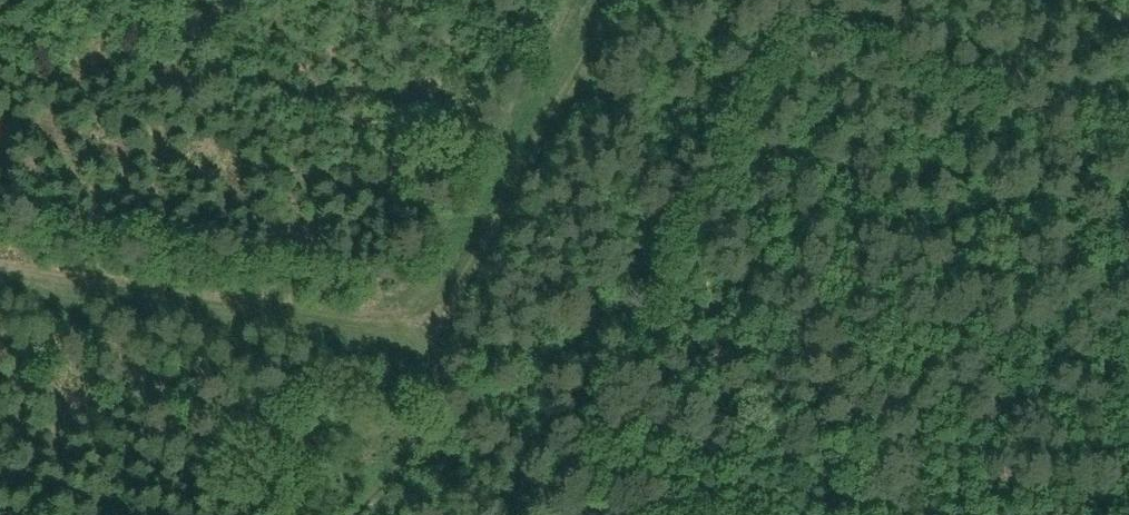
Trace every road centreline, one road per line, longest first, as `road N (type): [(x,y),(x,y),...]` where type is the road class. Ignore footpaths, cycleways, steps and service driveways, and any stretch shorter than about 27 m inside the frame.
road 1 (track): [(0,262),(448,334),(623,0)]
road 2 (track): [(448,334),(410,457),(360,514)]

